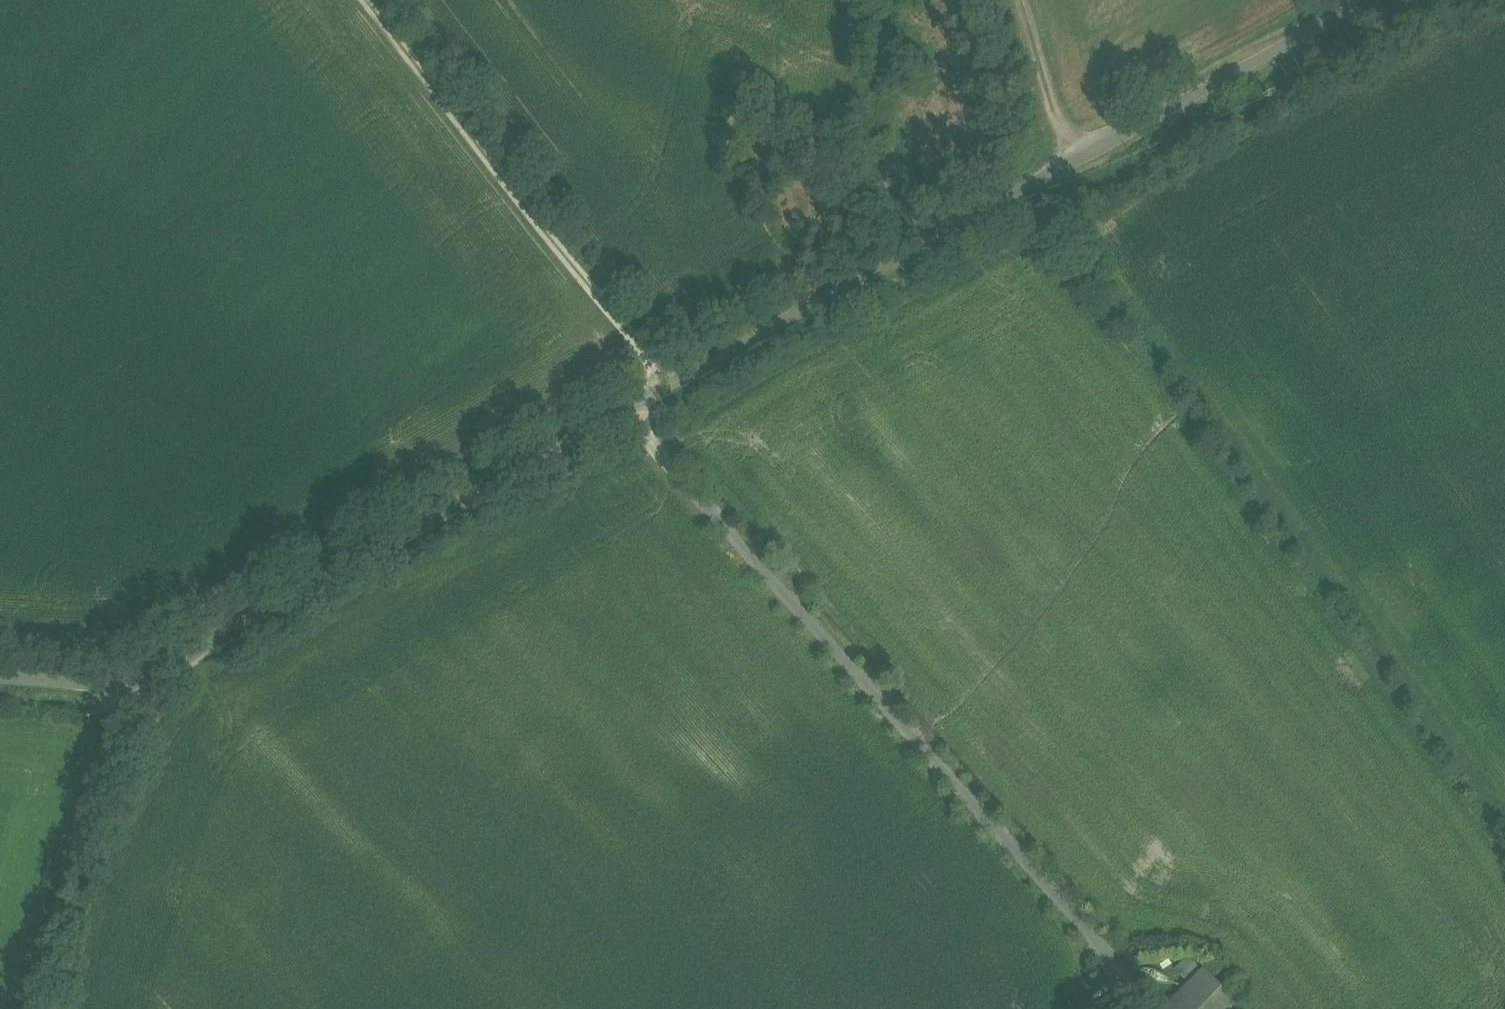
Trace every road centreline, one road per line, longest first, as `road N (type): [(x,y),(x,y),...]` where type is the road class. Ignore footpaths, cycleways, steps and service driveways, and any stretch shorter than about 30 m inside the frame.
road 1 (unclassified): [(1373,0),(165,665),(90,681),(0,676)]

